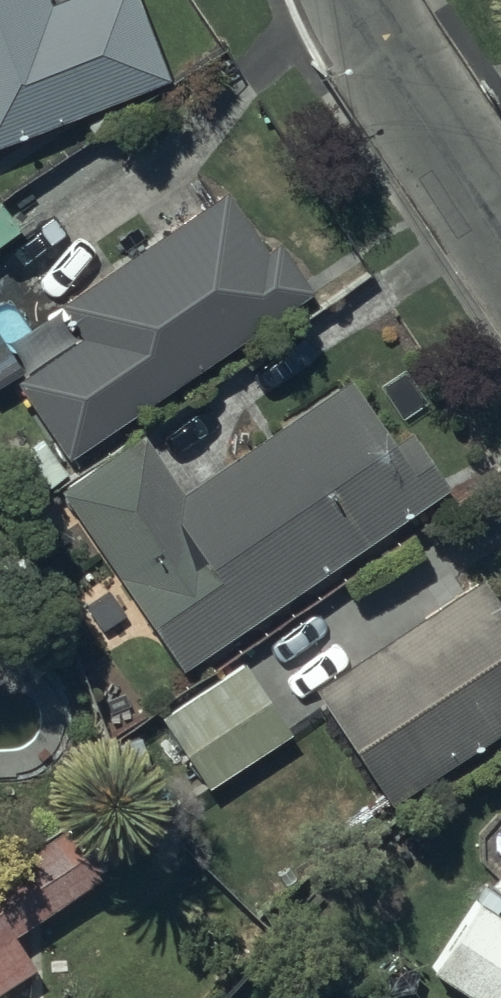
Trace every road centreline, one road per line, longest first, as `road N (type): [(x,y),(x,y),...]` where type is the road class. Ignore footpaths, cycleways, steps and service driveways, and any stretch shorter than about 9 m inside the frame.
road 1 (unclassified): [(363,0),(500,219)]

